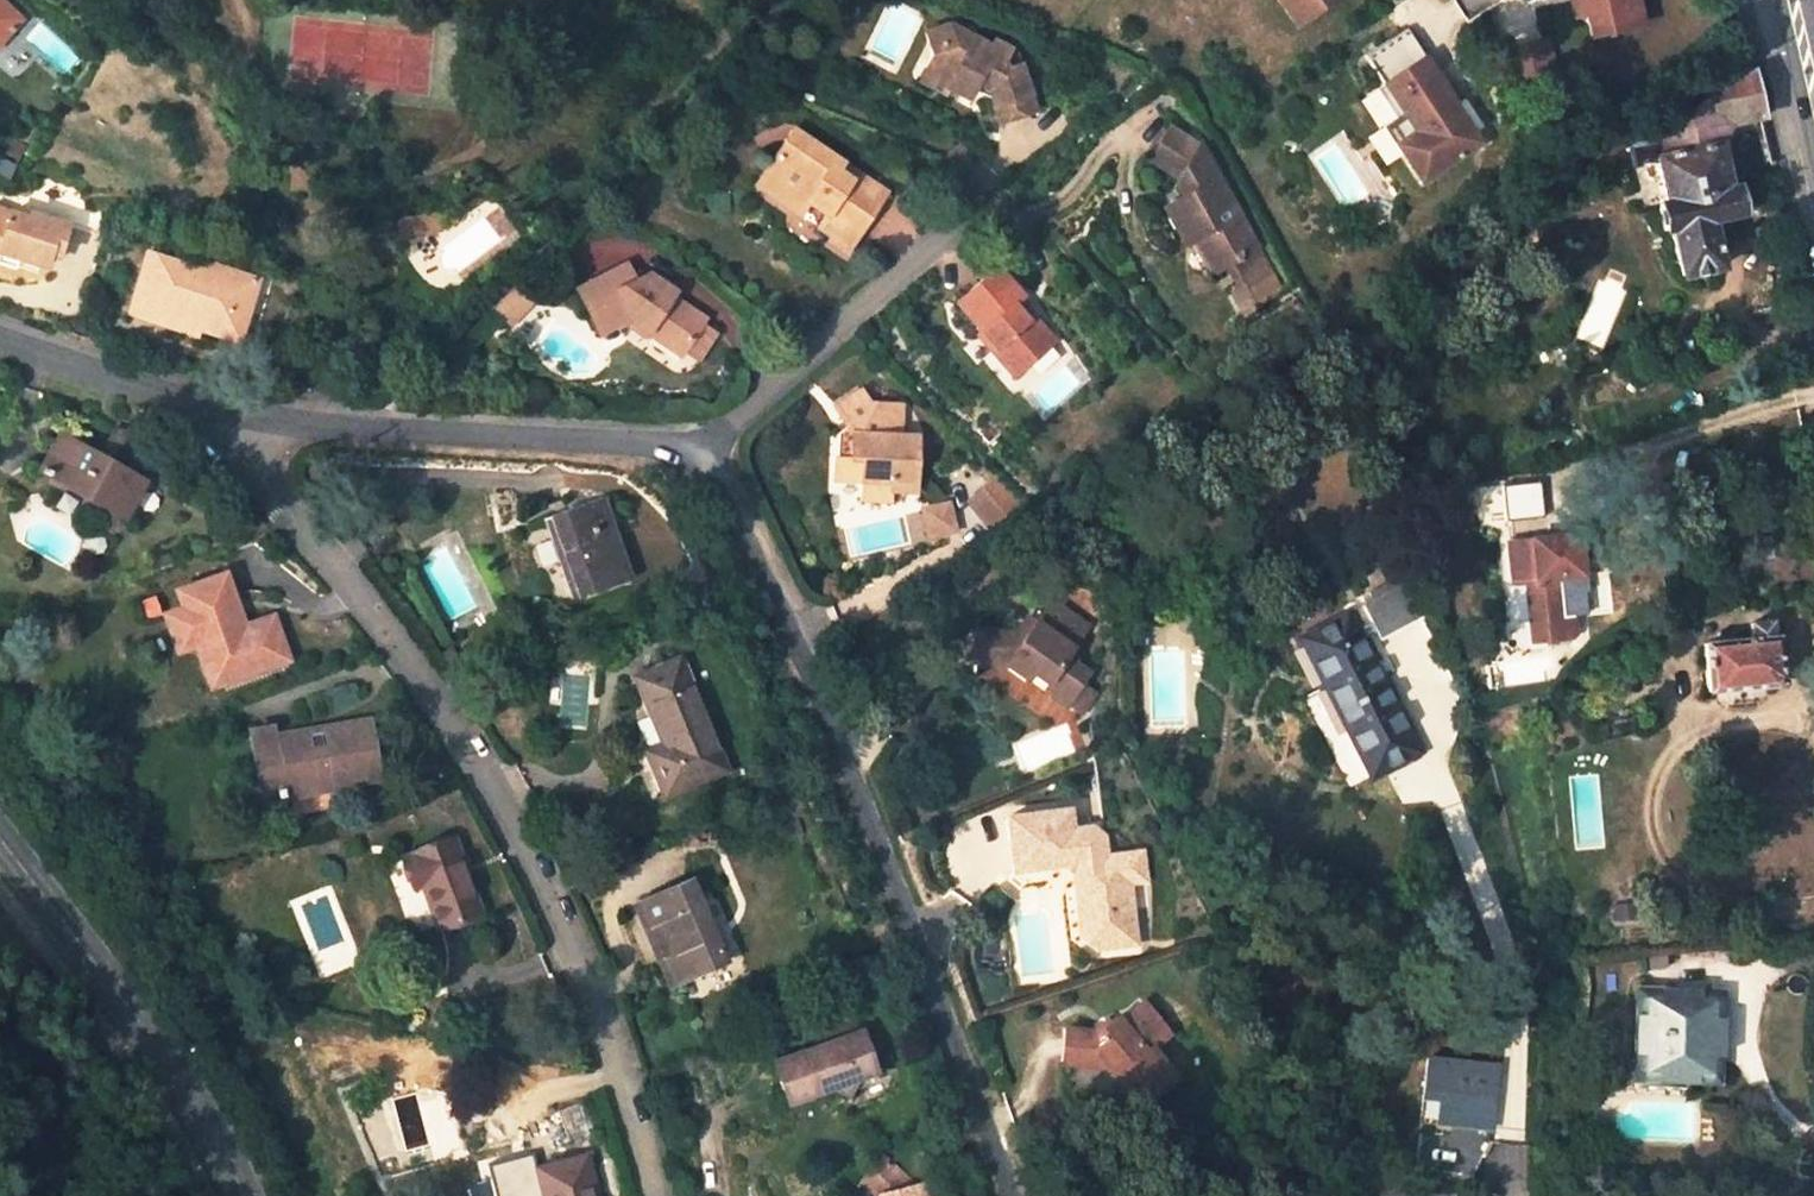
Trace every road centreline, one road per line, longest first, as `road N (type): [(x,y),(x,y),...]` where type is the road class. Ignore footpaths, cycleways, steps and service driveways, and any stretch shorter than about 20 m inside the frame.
road 1 (residential): [(257,416),(647,450),(694,470),(732,507),(762,550),(834,723),(1004,1195)]
road 2 (residential): [(652,1195),(622,1082),(563,920),(442,708),(325,552),(264,487),(257,416)]
road 3 (tertiary): [(0,839),(171,1063),(244,1195)]
road 4 (residential): [(0,340),(257,416)]

